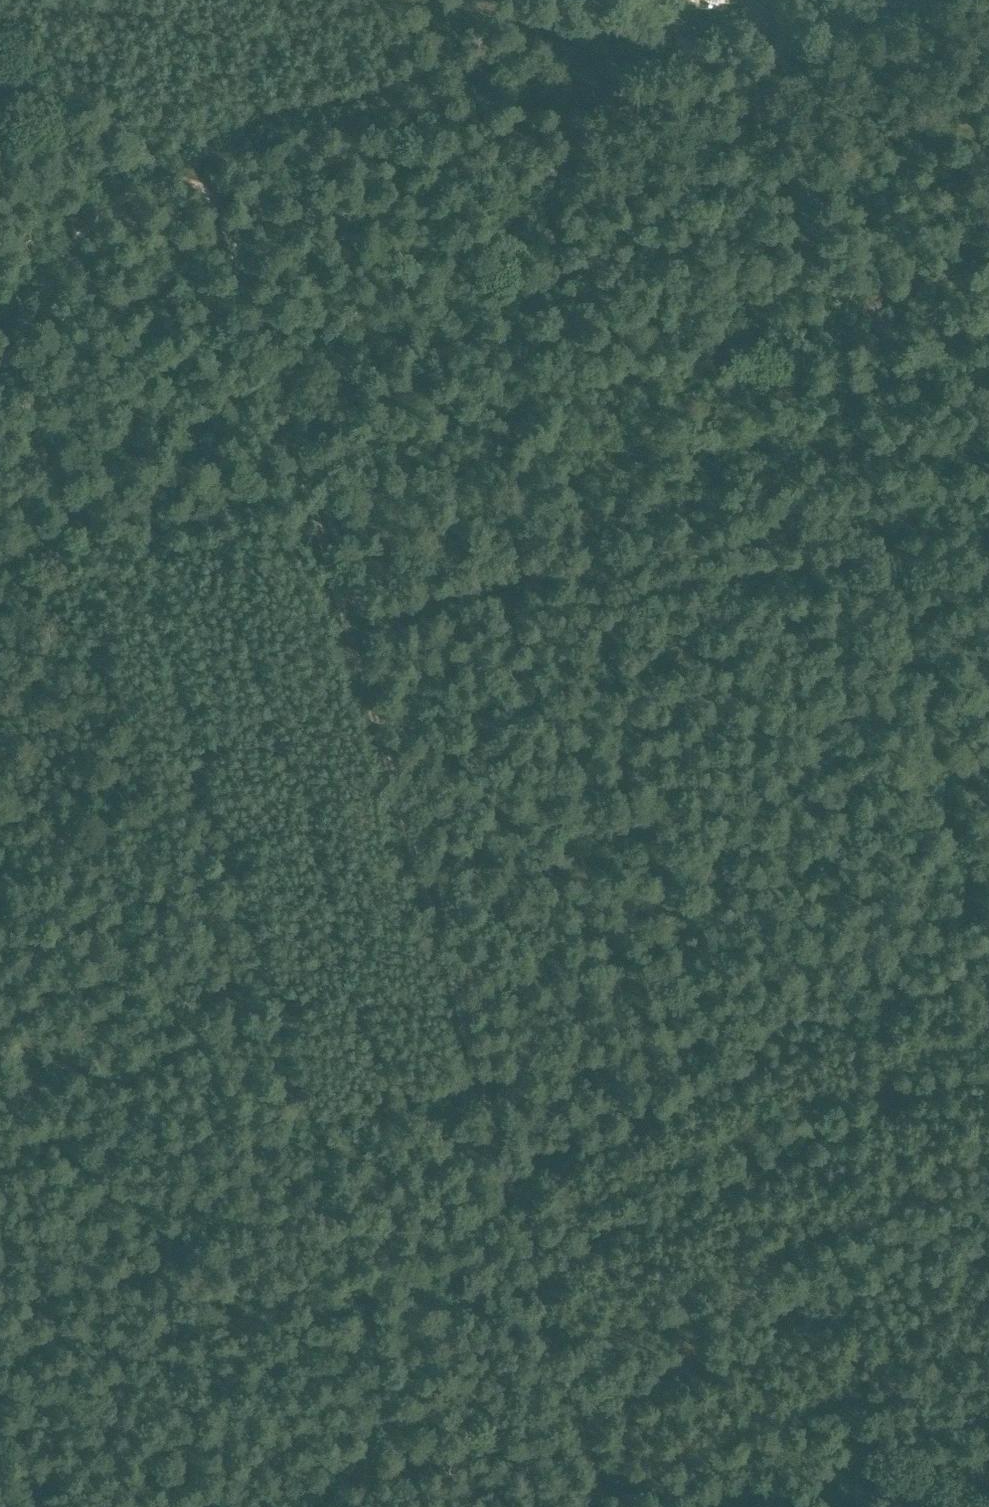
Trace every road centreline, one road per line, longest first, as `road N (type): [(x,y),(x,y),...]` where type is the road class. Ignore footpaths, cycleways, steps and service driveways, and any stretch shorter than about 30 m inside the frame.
road 1 (track): [(0,314),(144,185),(194,179),(218,199),(601,1506)]

